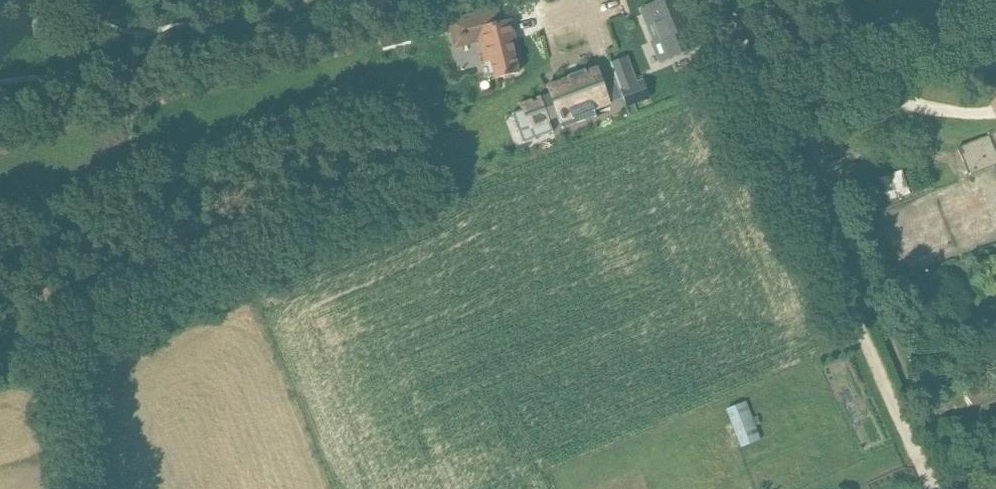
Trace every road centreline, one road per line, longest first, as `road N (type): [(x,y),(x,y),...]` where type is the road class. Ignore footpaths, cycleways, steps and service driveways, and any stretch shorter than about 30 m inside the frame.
road 1 (residential): [(930,488),(730,0)]

